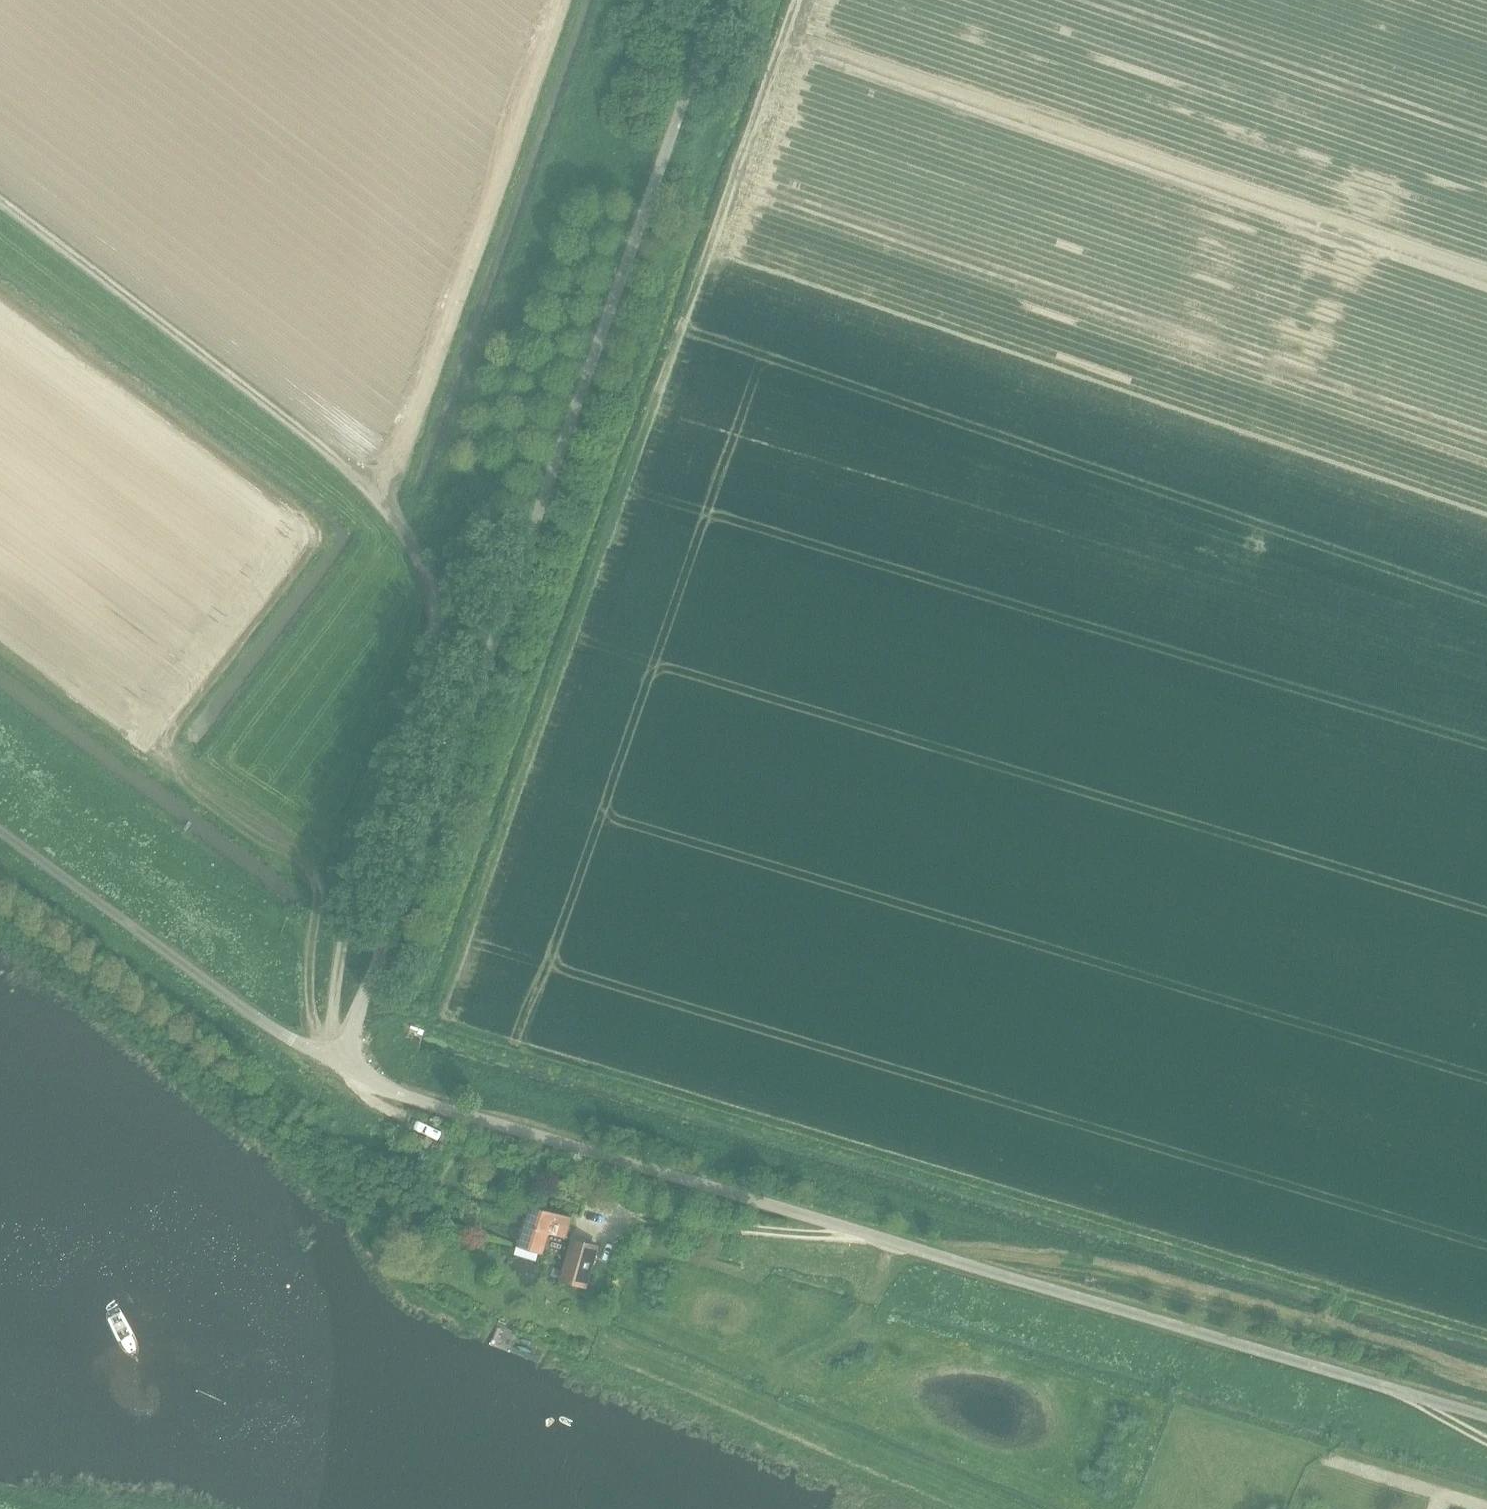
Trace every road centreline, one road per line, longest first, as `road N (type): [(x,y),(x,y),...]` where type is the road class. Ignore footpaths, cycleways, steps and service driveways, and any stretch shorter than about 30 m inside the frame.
road 1 (unclassified): [(1486,1416),(423,1102),(342,1063)]
road 2 (unclassified): [(342,1063),(717,0)]
road 3 (unclassified): [(342,1063),(259,1020),(0,828)]

